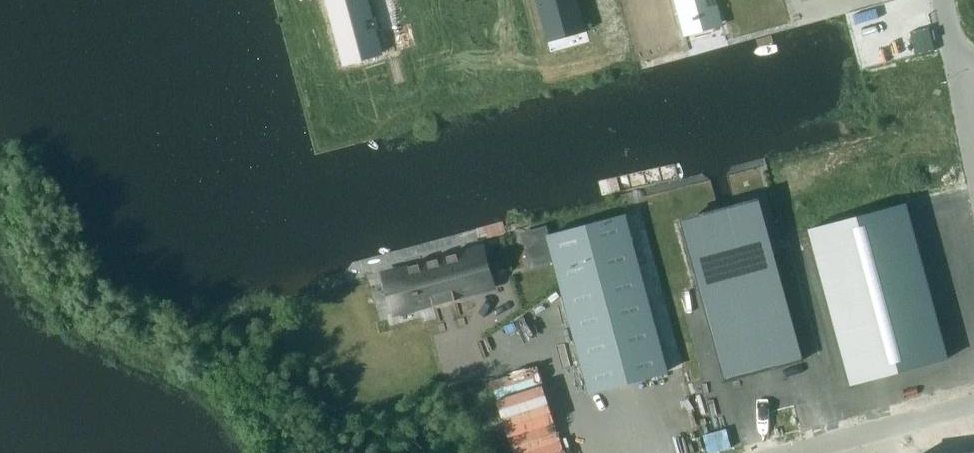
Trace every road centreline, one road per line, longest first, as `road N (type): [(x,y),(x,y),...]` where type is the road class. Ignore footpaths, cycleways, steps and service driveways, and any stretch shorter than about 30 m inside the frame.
road 1 (unclassified): [(973,403),(790,452)]

